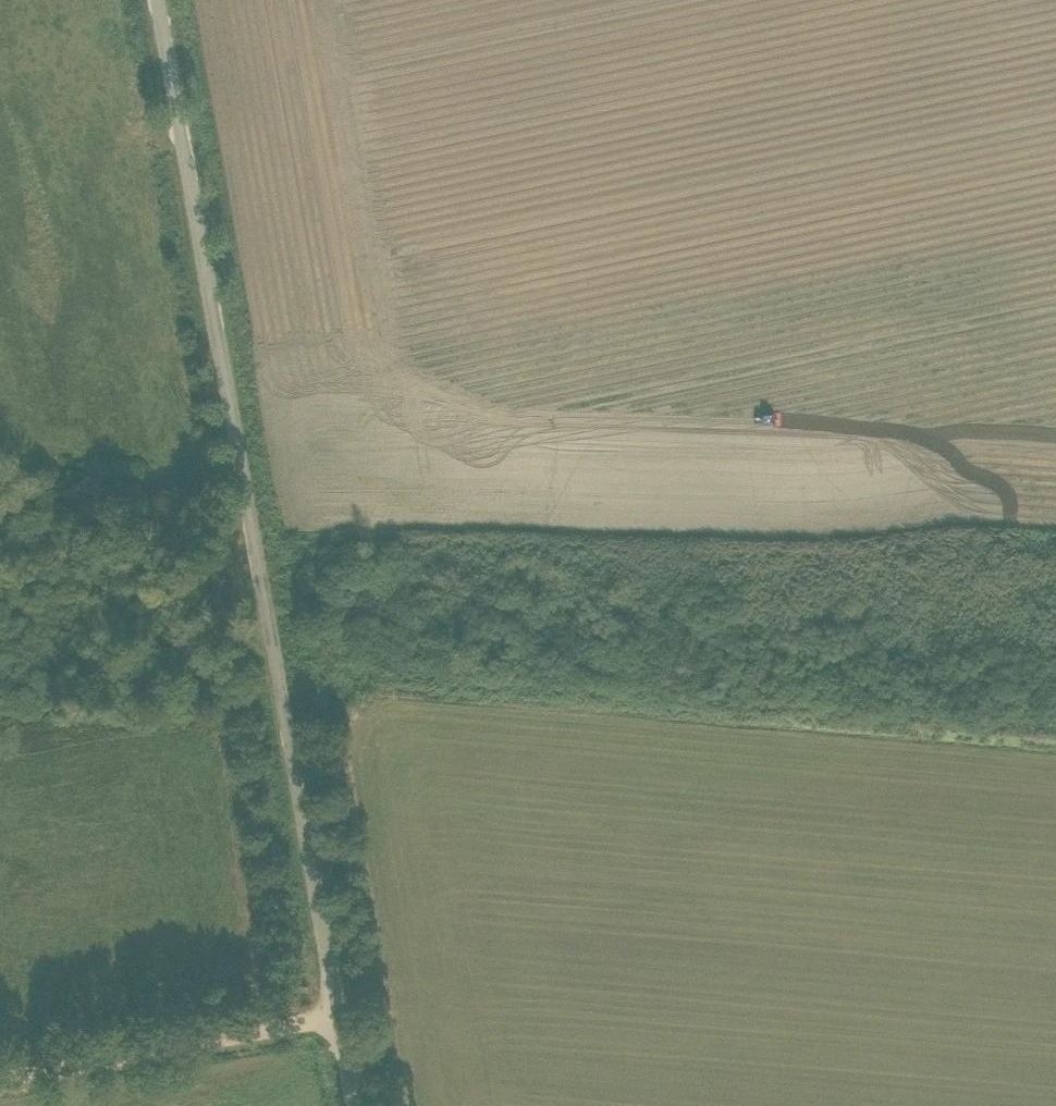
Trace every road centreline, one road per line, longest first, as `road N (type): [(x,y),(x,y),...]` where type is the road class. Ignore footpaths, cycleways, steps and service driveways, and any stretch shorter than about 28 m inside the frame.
road 1 (unclassified): [(363,1105),(274,559),(170,0)]
road 2 (track): [(347,1009),(52,1076),(0,1077)]

